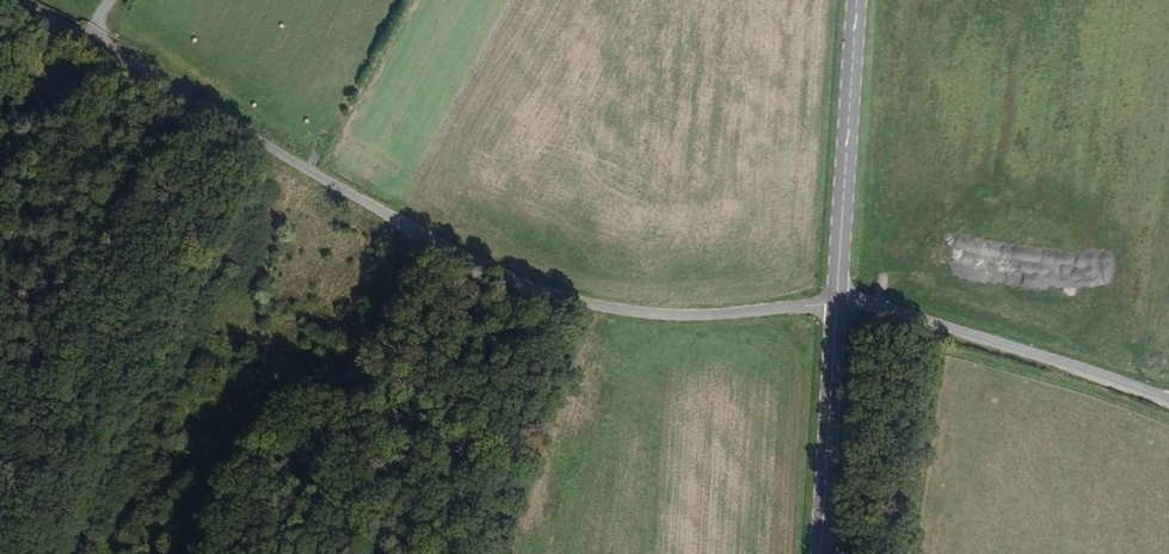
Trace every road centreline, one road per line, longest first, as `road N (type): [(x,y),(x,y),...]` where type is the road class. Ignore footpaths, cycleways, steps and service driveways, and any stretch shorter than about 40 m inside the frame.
road 1 (unclassified): [(838,304),(671,314),(592,305),(525,285),(310,171),(27,0)]
road 2 (unclassified): [(1168,401),(955,330),(838,304)]
road 3 (secondary): [(856,0),(838,304)]
road 4 (track): [(427,553),(431,497),(469,354),(525,285)]
road 5 (secondary): [(838,304),(821,553)]

